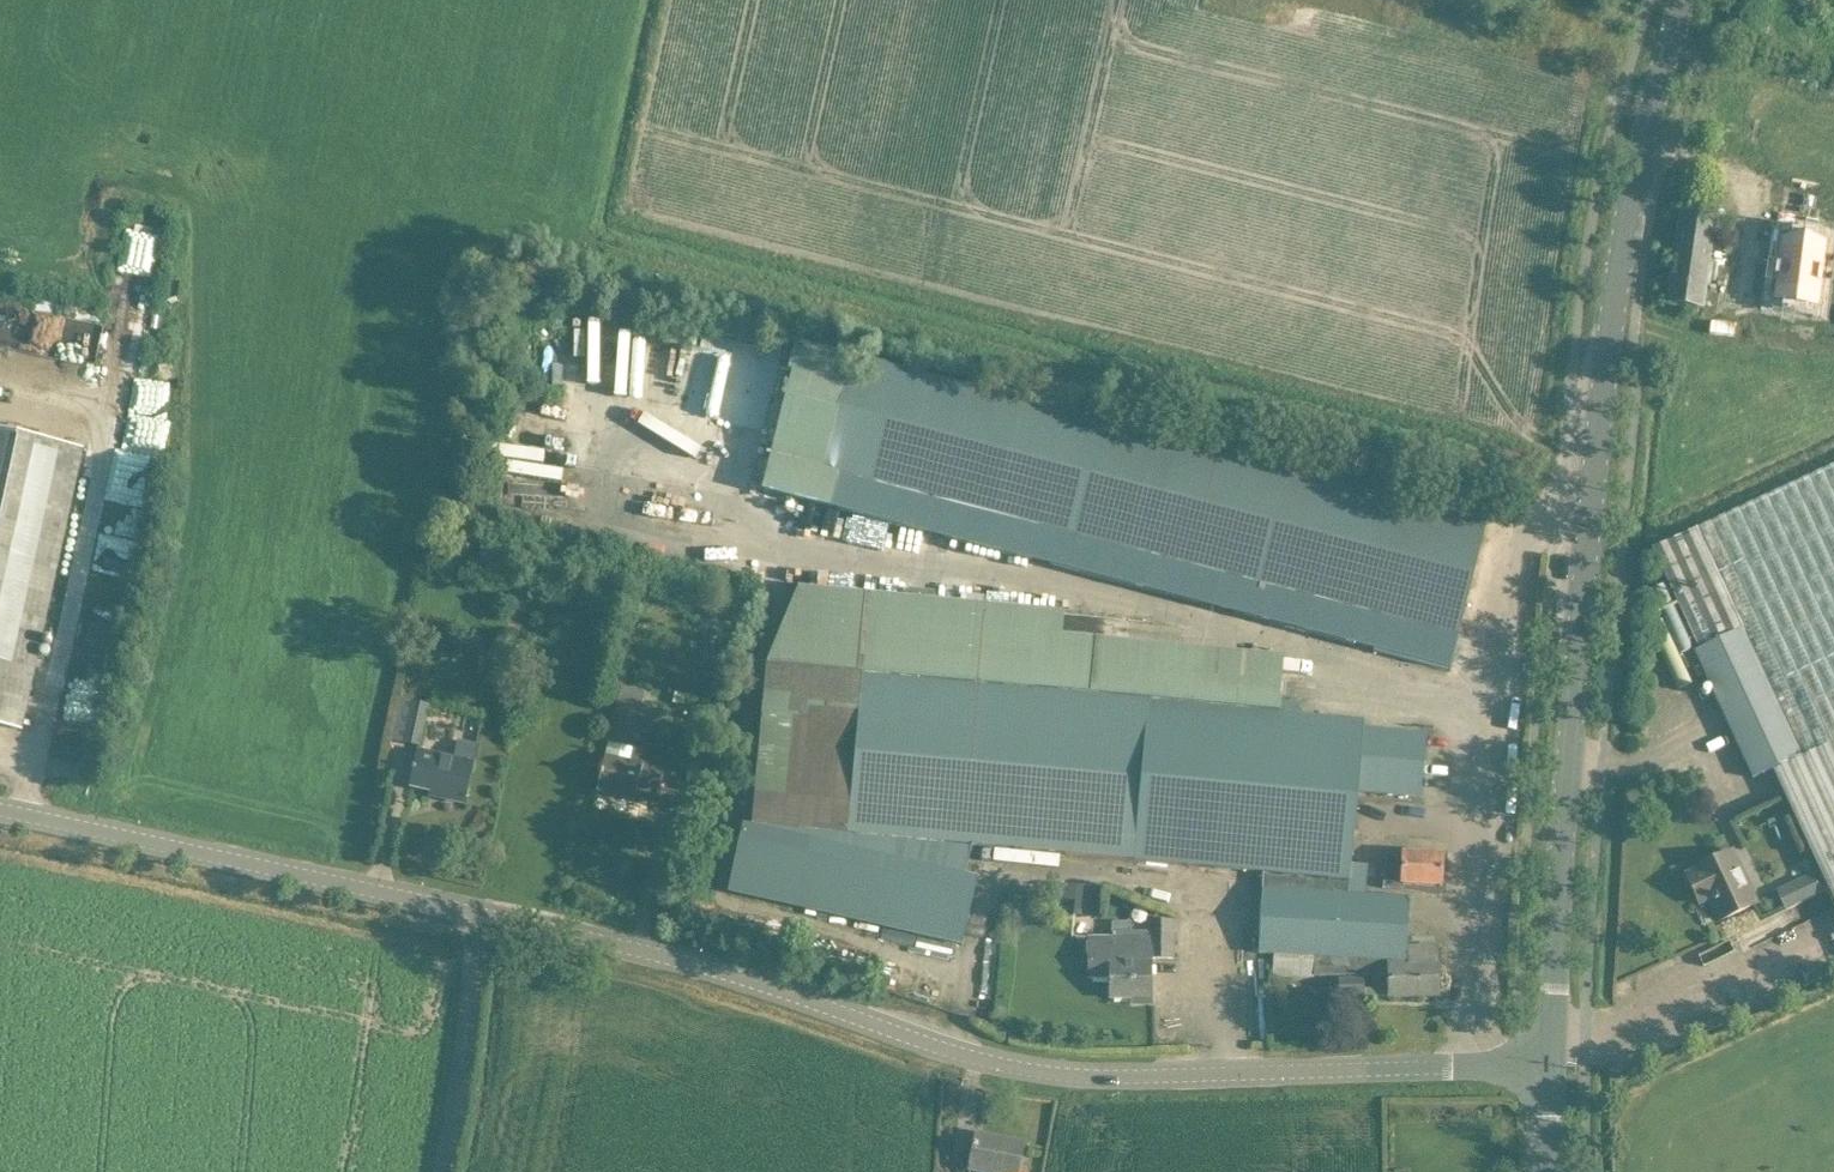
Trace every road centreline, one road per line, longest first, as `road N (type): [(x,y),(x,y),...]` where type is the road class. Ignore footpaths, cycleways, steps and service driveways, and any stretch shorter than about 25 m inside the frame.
road 1 (secondary): [(1549,1064),(1556,864),(1626,216),(1683,0)]
road 2 (tertiary): [(480,914),(671,958),(933,1045),(1056,1074),(1523,1066)]
road 3 (tertiary): [(0,811),(480,914)]
road 4 (unclassified): [(440,1171),(480,914)]

